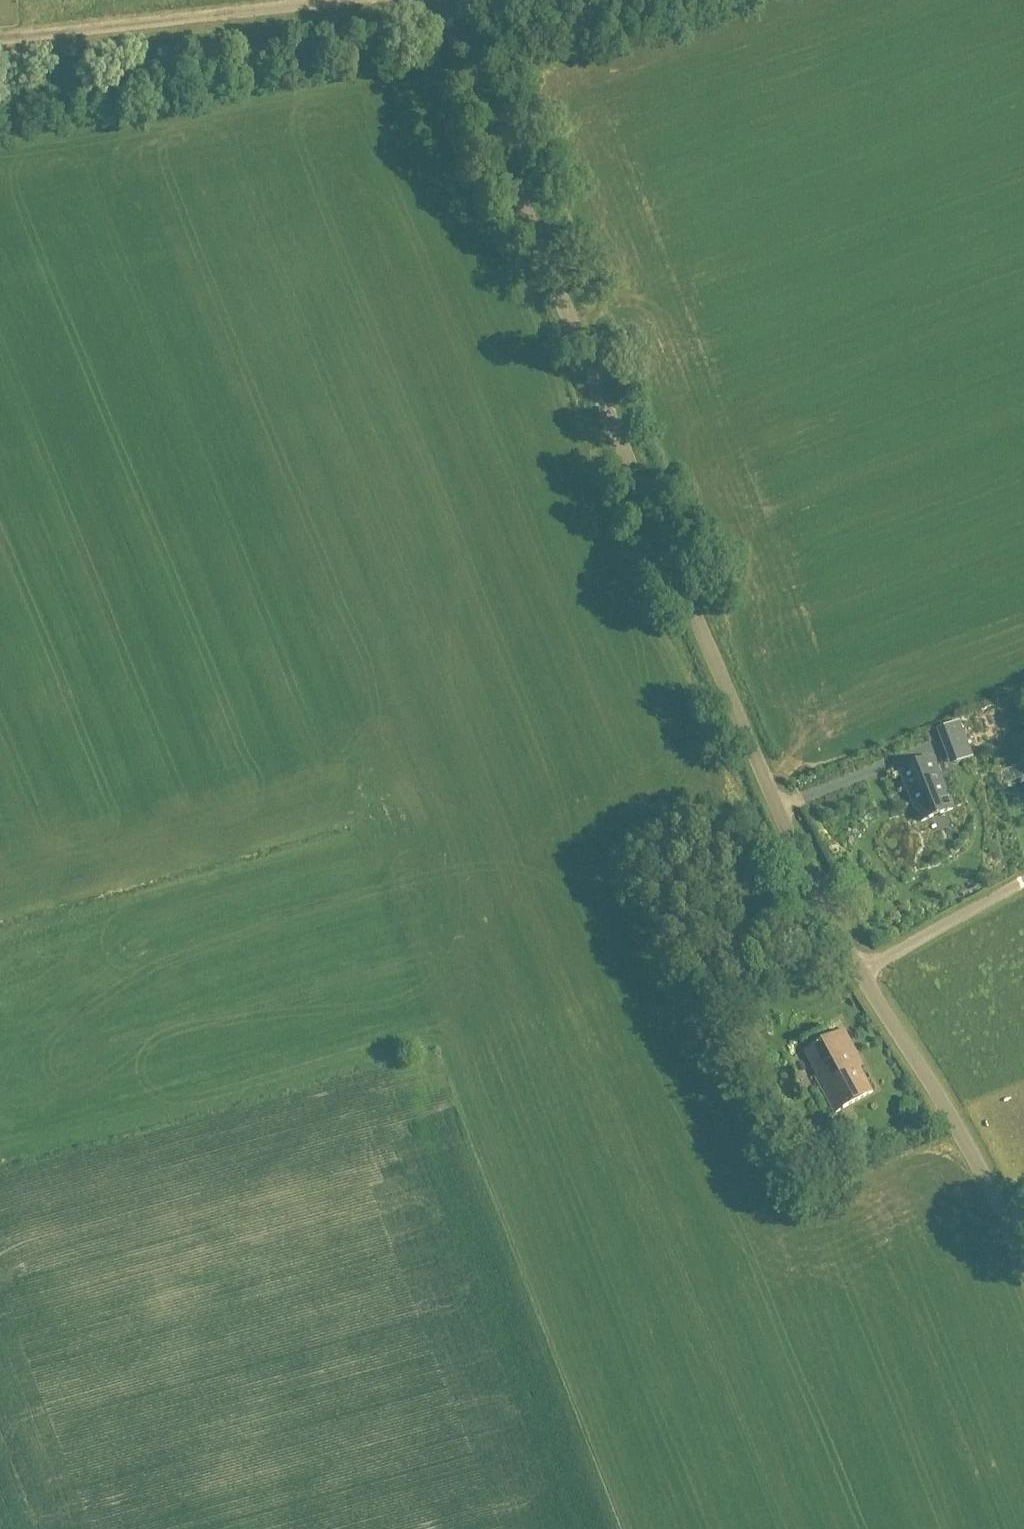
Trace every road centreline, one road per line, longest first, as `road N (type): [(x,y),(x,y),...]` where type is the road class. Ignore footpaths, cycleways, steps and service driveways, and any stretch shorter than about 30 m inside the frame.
road 1 (unclassified): [(1023,1254),(783,832),(440,0)]

